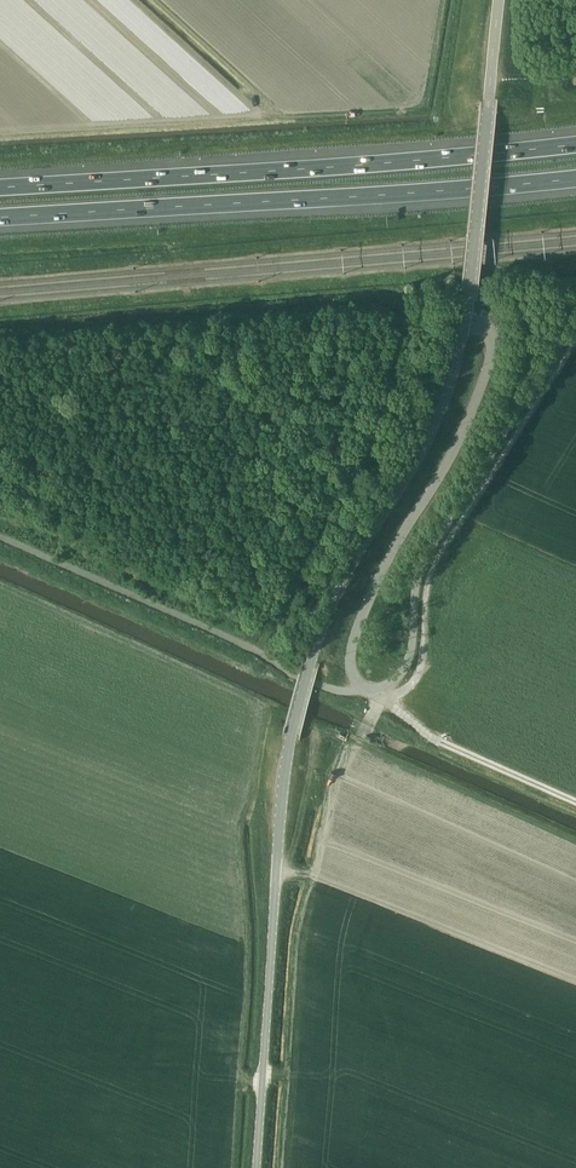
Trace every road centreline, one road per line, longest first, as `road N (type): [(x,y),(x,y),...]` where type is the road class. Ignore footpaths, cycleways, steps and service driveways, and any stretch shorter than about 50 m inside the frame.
road 1 (unclassified): [(257,1167),(292,732),(331,605),(420,453),(454,373),(466,319)]
road 2 (track): [(0,584),(262,703),(242,828),(243,888),(243,1078),(263,1087)]
road 3 (track): [(575,224),(0,275)]
road 4 (motorway): [(575,144),(0,187)]
road 5 (motorway): [(0,218),(575,179)]
road 6 (unclassified): [(365,690),(350,668),(352,643),(395,541),(443,469),(490,359),(490,330),(466,319)]
road 7 (track): [(575,337),(435,561),(418,674),(381,699)]
road 8 (unclassified): [(466,319),(500,0)]
road 9 (track): [(381,699),(445,743),(575,801)]

